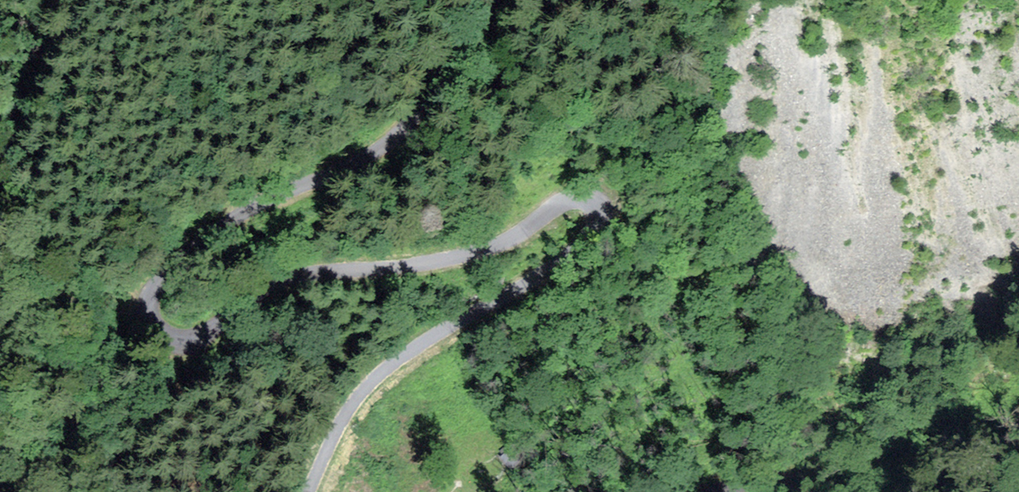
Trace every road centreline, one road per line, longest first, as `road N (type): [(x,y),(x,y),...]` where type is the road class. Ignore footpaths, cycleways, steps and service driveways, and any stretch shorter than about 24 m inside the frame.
road 1 (unclassified): [(309,491),(346,424),(403,361),(579,249),(599,222),(598,209),(578,200),(479,255),(265,287),(196,335),(164,335),(154,324),(158,290),(253,211),(385,150),(499,0)]
road 2 (unclassified): [(829,491),(767,477),(710,491)]

